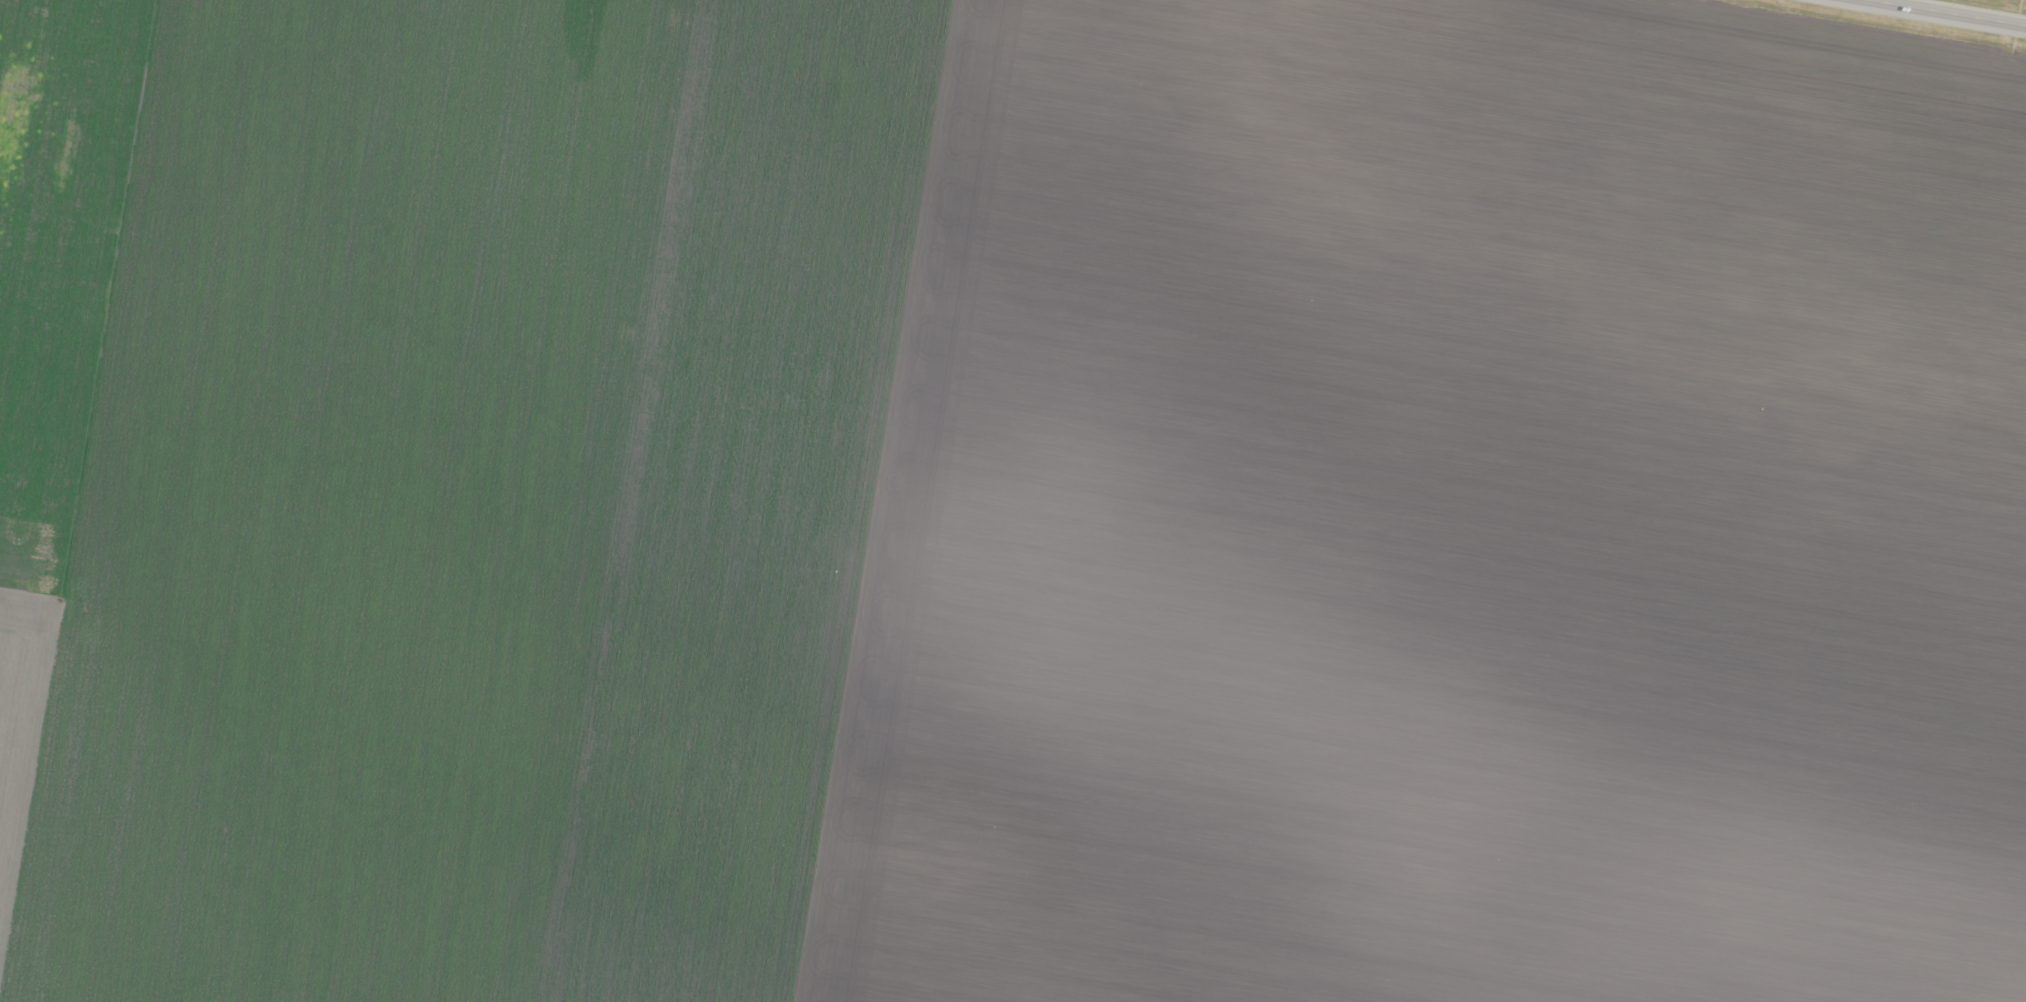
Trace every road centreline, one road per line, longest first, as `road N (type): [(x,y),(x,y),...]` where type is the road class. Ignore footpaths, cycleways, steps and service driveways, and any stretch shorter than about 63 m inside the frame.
road 1 (trunk): [(1874,0),(2025,25)]

